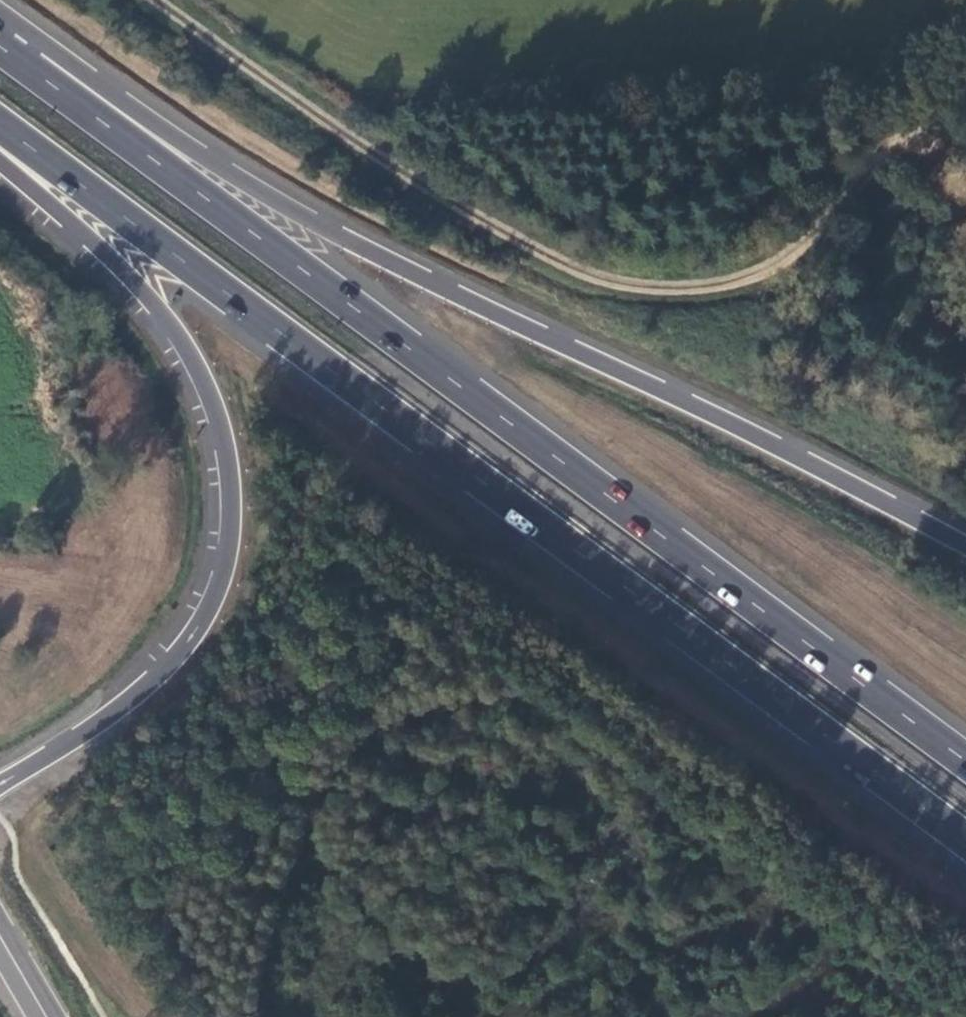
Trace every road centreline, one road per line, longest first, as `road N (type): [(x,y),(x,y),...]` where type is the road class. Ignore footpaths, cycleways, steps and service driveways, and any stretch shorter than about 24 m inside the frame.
road 1 (trunk): [(0,123),(965,843)]
road 2 (trunk): [(965,766),(0,48)]
road 3 (trunk): [(965,548),(243,183),(0,18)]
road 4 (track): [(158,0),(361,148),(537,250),(642,287),(767,281),(881,154)]
road 5 (trunk): [(0,161),(166,320),(219,426),(229,488),(227,547),(212,598),(180,649),(150,683),(0,784)]

